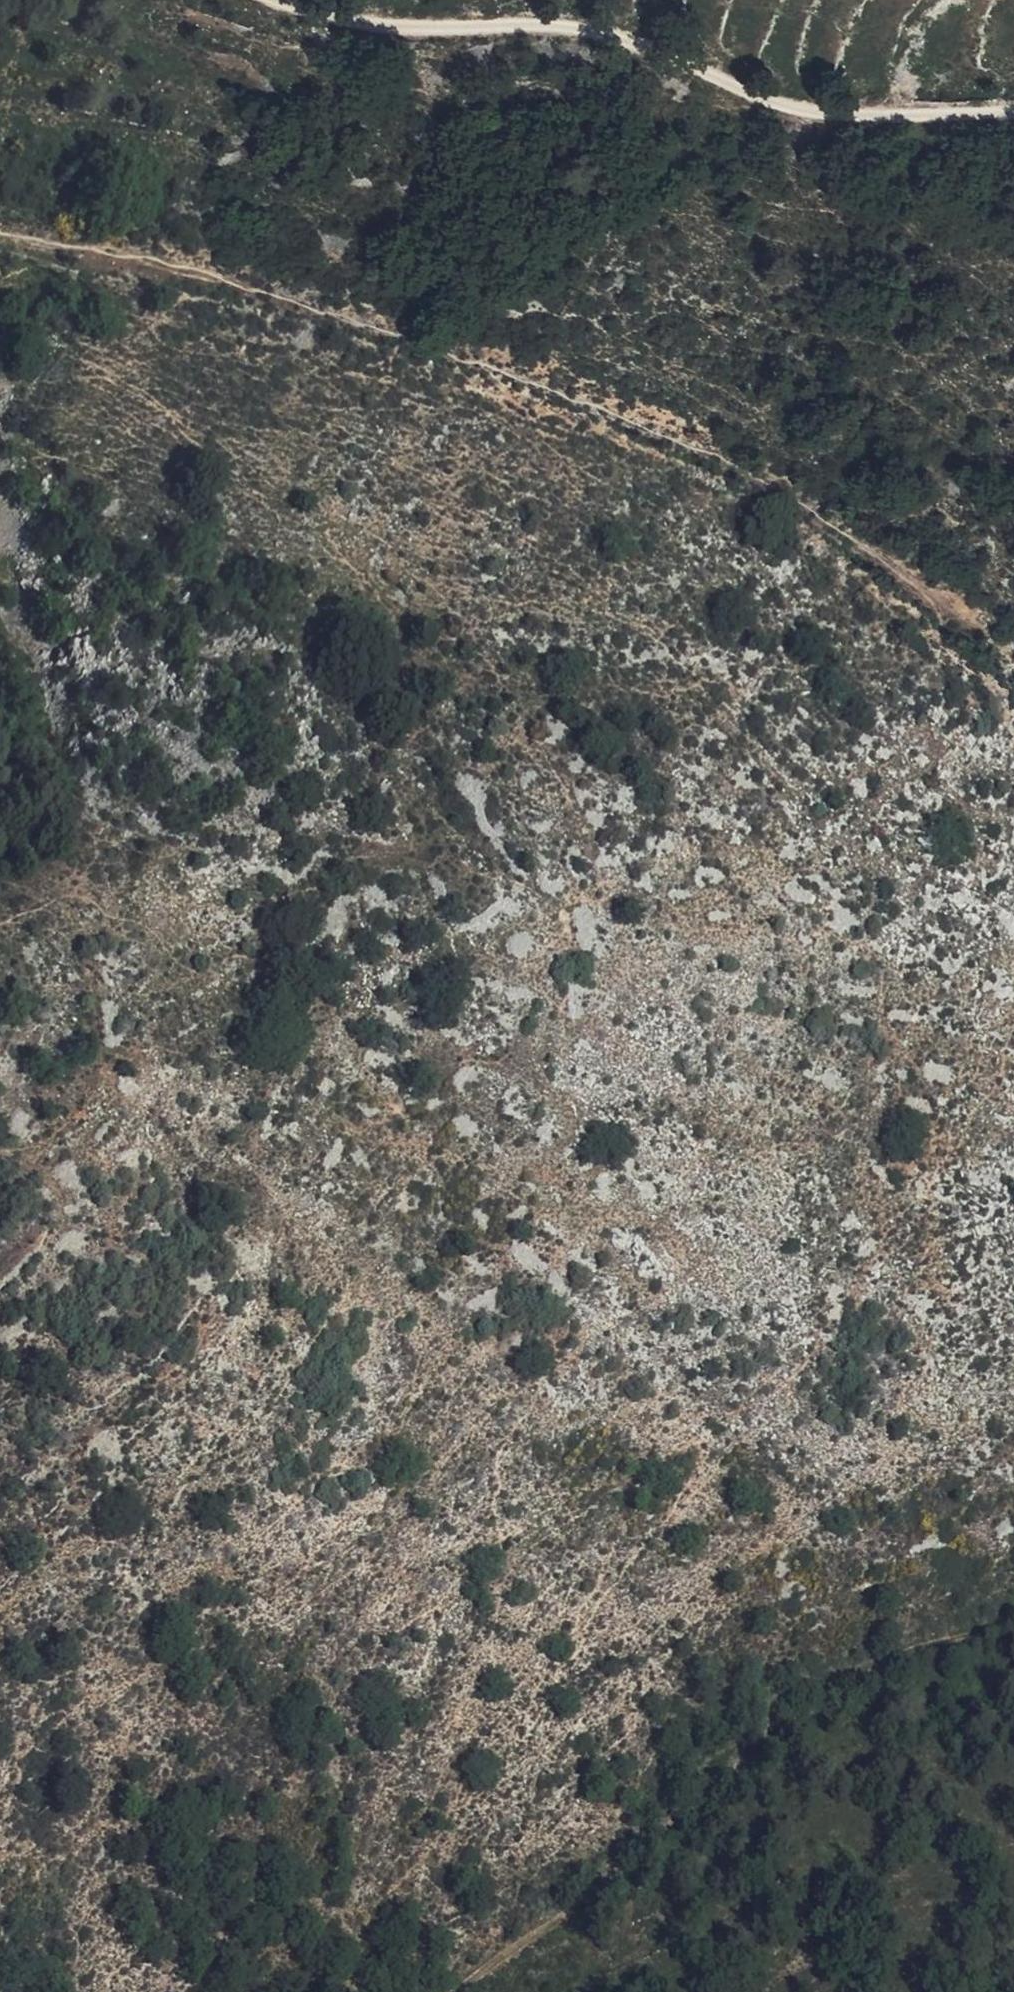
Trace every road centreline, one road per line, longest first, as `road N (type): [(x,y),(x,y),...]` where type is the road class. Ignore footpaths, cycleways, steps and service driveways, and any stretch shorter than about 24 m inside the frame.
road 1 (track): [(1013,117),(874,123),(766,101),(665,52),(577,26),(332,23),(277,0)]
road 2 (track): [(1013,1608),(896,1652),(784,1725),(459,1991)]

